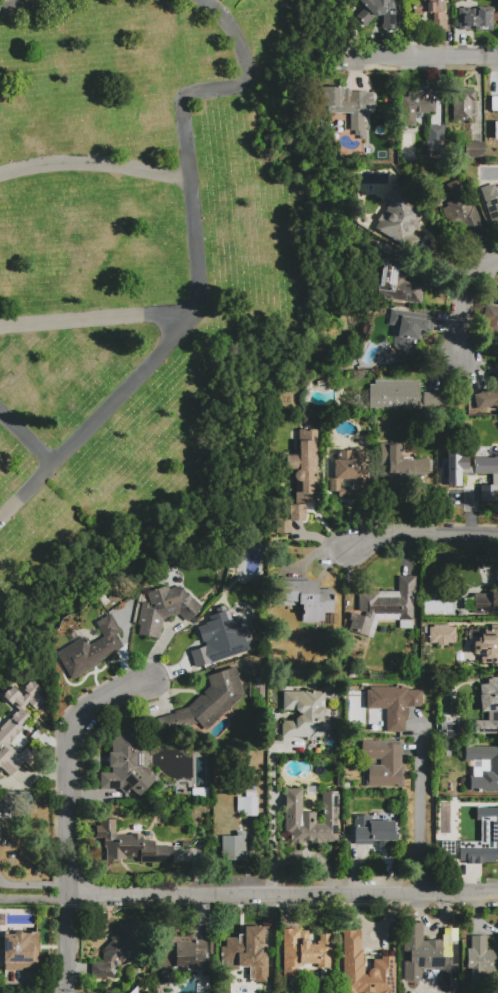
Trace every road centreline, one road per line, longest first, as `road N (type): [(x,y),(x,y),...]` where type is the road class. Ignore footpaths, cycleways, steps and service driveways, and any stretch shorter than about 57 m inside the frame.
road 1 (residential): [(497,892),(68,891)]
road 2 (residential): [(68,992),(65,730),(147,677)]
road 3 (residential): [(423,729),(423,892)]
road 4 (residential): [(497,538),(344,542)]
road 5 (residential): [(497,57),(345,55)]
road 6 (residential): [(497,258),(467,256),(465,361)]

